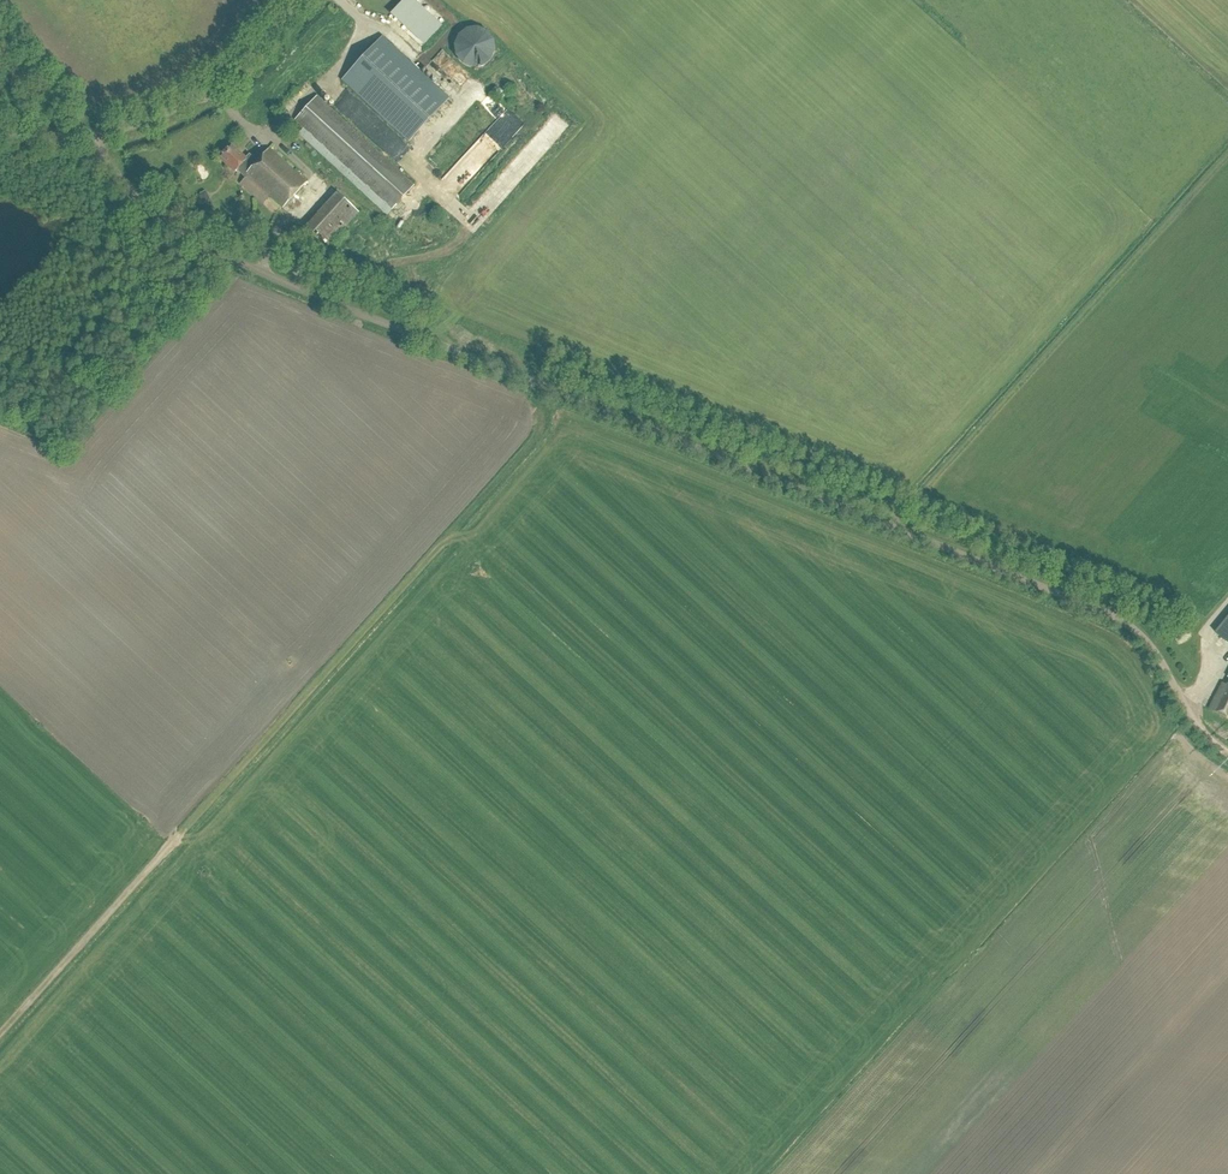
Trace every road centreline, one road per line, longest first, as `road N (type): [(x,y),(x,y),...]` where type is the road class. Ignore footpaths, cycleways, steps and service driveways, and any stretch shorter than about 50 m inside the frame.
road 1 (unclassified): [(1227,753),(1190,714),(1145,640),(1120,621),(199,243),(113,172),(92,133)]
road 2 (unclassified): [(92,133),(191,100),(256,49),(300,0)]

